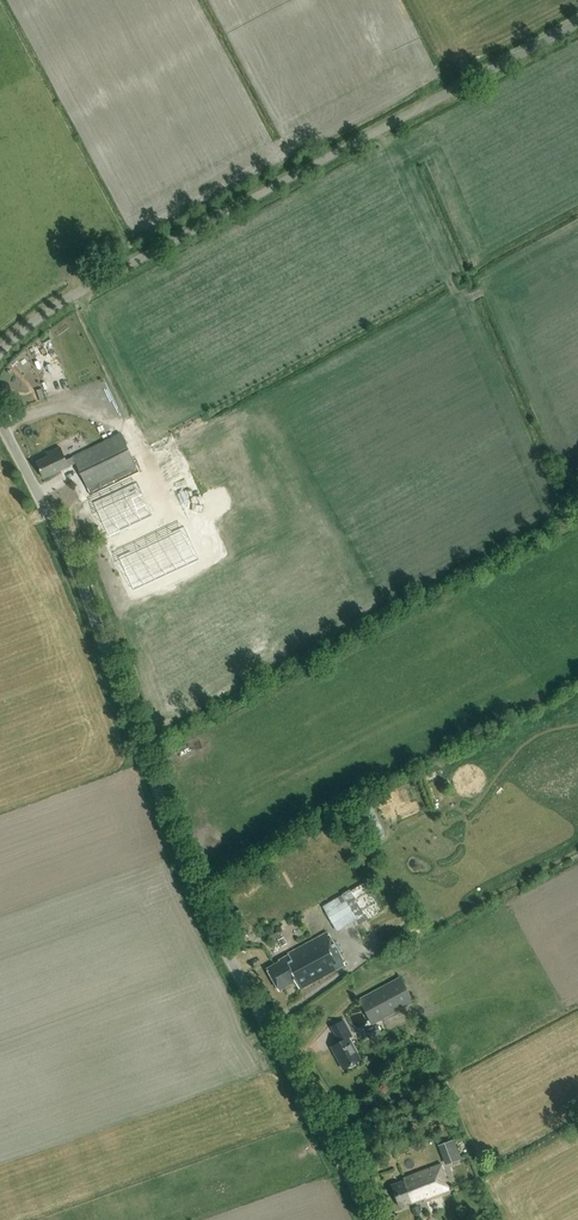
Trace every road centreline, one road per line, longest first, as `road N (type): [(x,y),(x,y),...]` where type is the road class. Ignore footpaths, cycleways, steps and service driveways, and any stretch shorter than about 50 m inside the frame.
road 1 (unclassified): [(372,1219),(217,936),(91,603),(0,426)]
road 2 (unclassified): [(0,353),(72,295),(577,23)]

